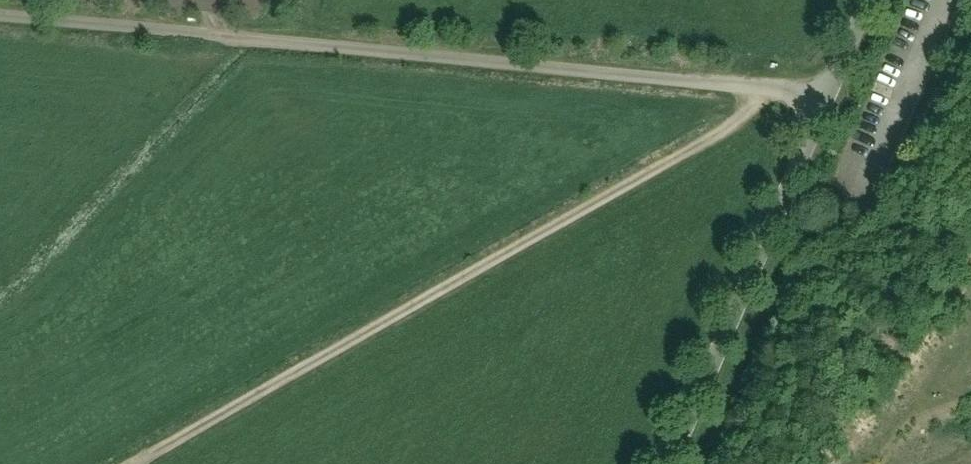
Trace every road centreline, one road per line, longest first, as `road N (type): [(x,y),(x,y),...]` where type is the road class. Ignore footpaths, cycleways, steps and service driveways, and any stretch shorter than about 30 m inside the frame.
road 1 (residential): [(0,17),(826,97)]
road 2 (track): [(140,463),(787,93)]
road 3 (residential): [(826,97),(665,463)]

